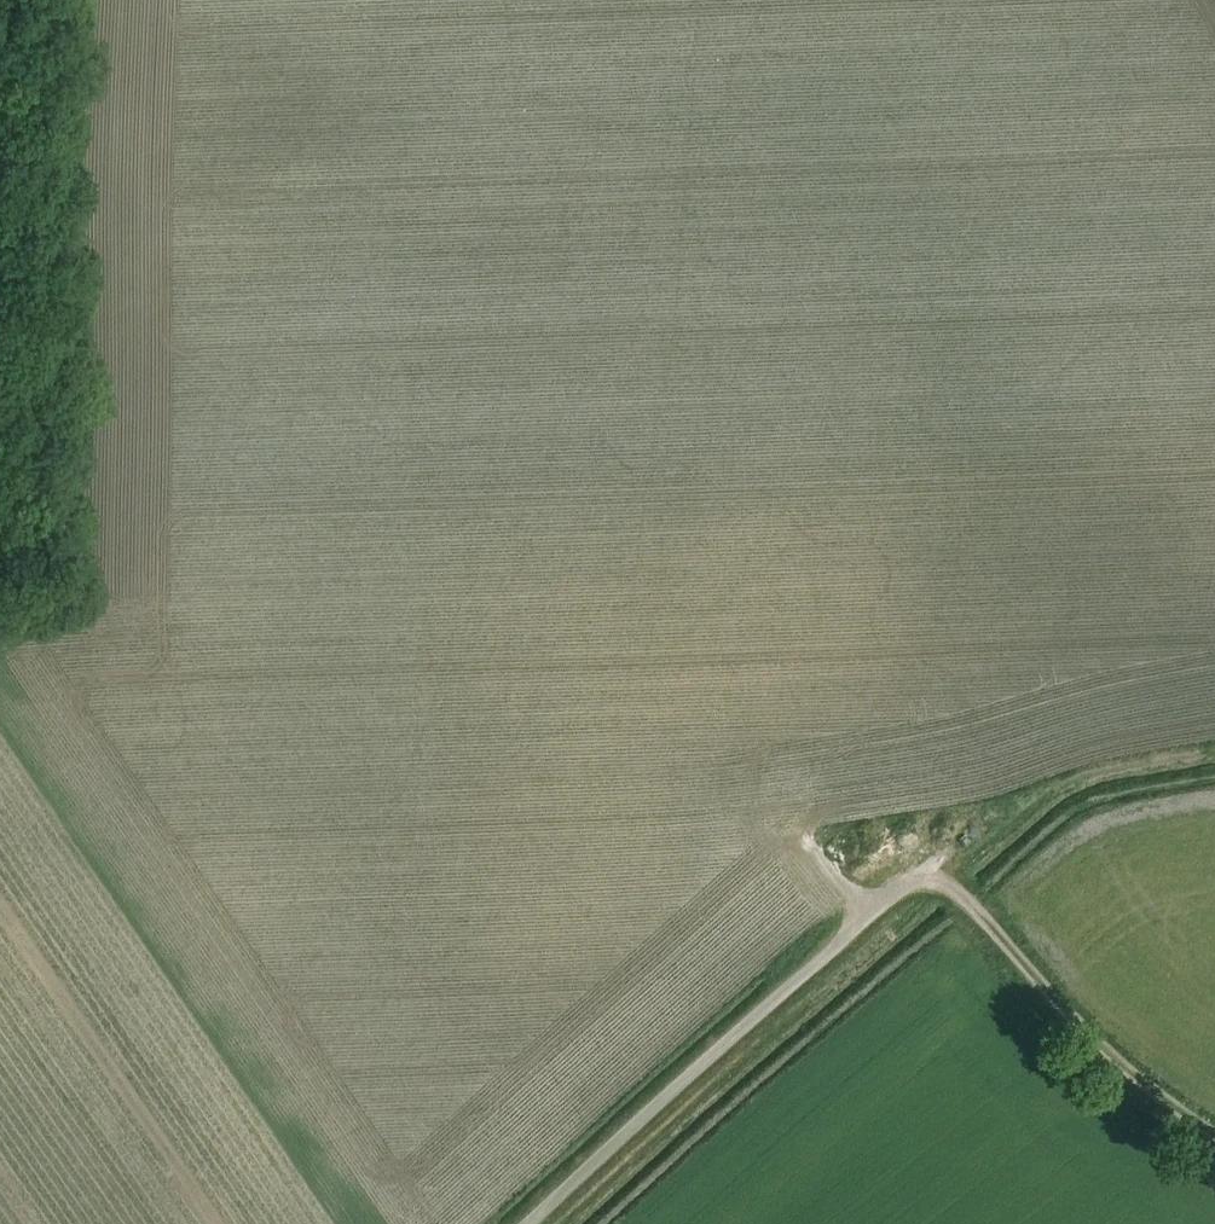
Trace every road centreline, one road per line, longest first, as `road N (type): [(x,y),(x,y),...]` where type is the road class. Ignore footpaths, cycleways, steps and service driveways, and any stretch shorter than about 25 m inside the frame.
road 1 (track): [(857,926),(932,869),(1111,1055),(1214,1131)]
road 2 (unclassified): [(535,1223),(857,926)]

